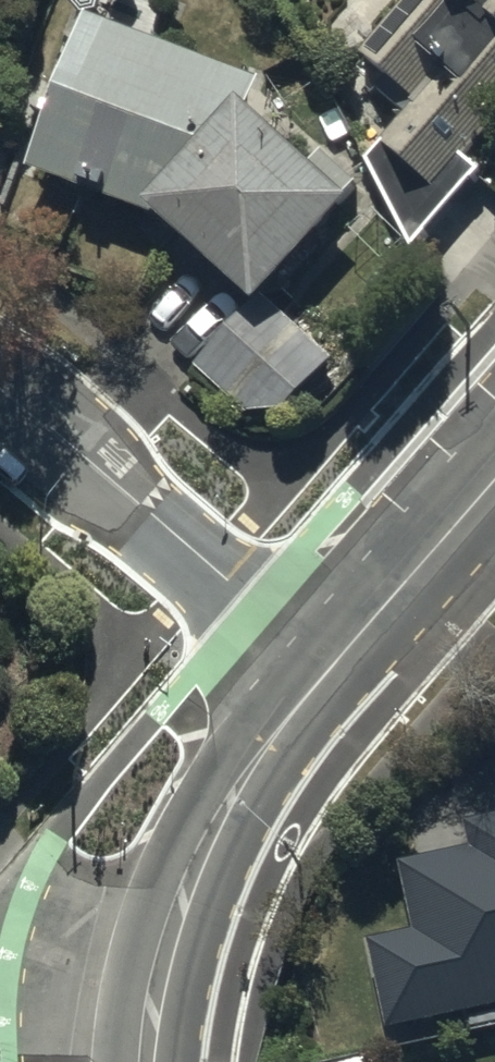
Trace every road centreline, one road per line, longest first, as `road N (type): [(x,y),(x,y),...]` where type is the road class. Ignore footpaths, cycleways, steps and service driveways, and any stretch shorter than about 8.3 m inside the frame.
road 1 (tertiary): [(146,1061),(168,940),(194,866),(229,799),(329,670)]
road 2 (residential): [(329,670),(0,388)]
road 3 (tertiary): [(329,670),(494,479)]

